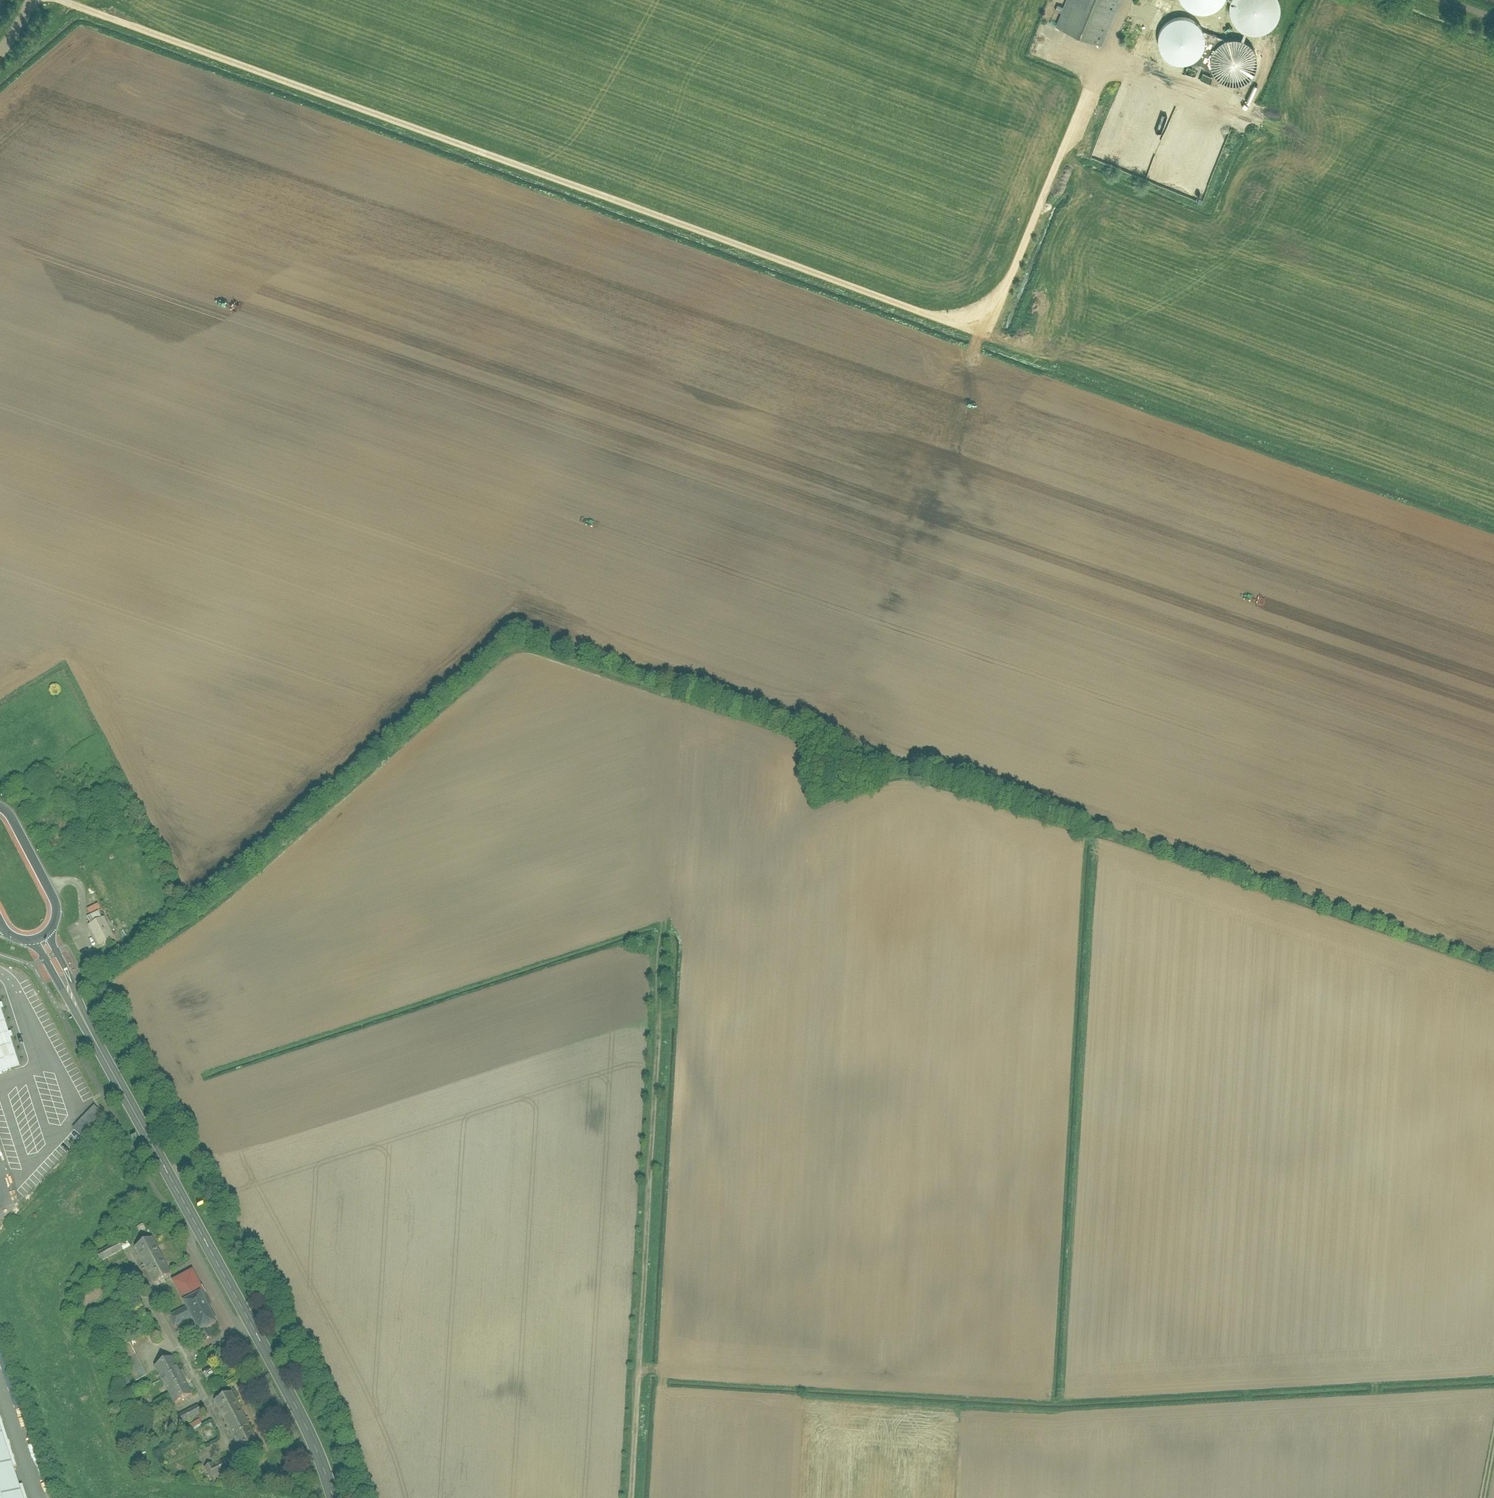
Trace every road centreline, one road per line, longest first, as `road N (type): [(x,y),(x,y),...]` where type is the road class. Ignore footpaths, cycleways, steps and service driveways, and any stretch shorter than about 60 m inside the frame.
road 1 (primary): [(333,1497),(295,1409),(87,1028)]
road 2 (track): [(636,1497),(663,1031)]
road 3 (primary): [(50,931),(55,902),(0,807)]

